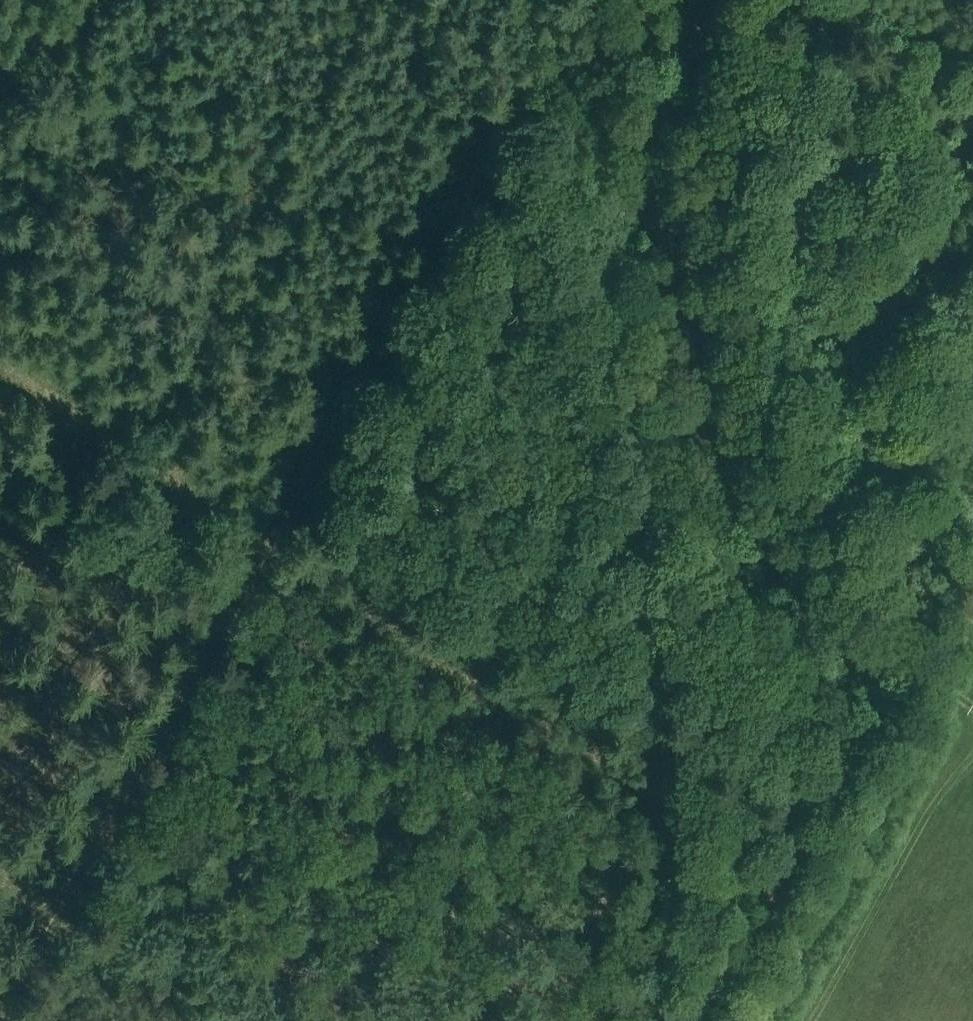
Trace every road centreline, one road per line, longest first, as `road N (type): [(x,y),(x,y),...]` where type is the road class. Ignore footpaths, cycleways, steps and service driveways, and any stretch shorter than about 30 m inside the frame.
road 1 (track): [(565,30),(273,541),(0,356)]
road 2 (track): [(972,707),(796,581),(728,470),(633,0)]
road 3 (track): [(5,1020),(273,541)]
road 4 (track): [(0,875),(237,1020)]
road 5 (track): [(651,1020),(665,998),(663,789)]

